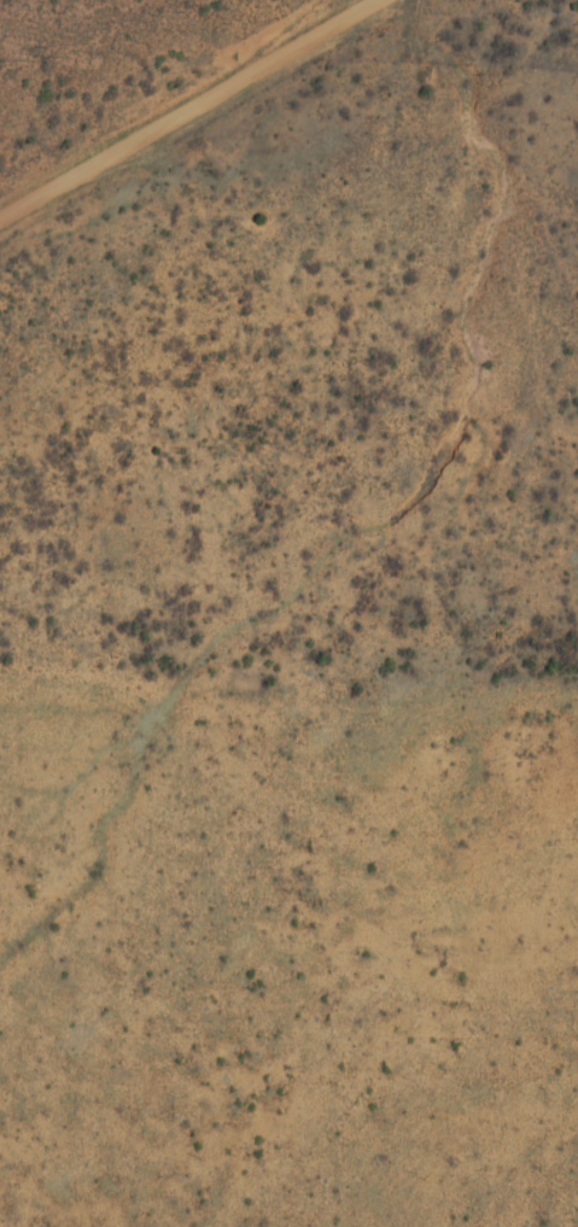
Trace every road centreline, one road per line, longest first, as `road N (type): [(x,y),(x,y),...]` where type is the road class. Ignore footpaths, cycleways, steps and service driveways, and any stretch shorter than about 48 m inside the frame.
road 1 (residential): [(0,231),(417,0)]

